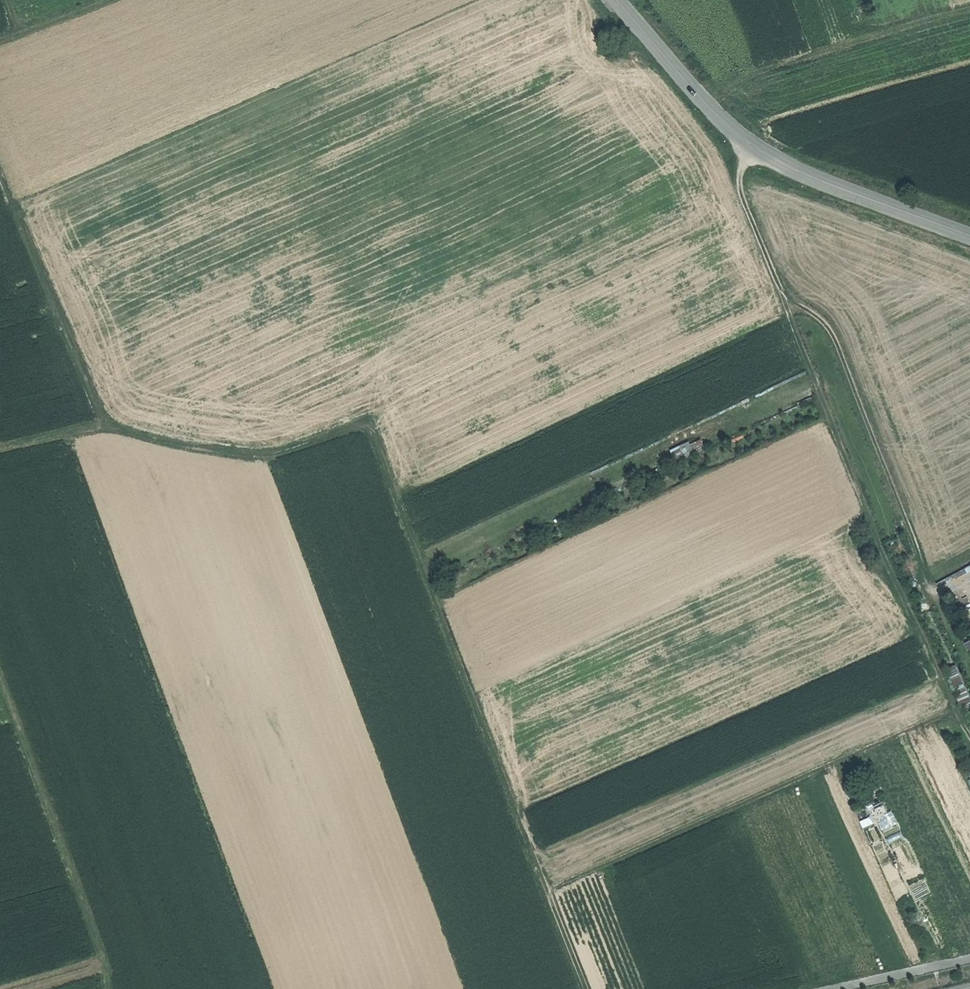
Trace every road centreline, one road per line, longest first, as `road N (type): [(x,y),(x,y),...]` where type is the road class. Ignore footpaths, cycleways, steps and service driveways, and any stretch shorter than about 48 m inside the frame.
road 1 (track): [(589,988),(365,421),(273,460),(109,432),(0,170)]
road 2 (track): [(969,736),(904,600),(741,196),(750,146)]
road 3 (track): [(551,889),(954,710)]
road 4 (secondary): [(969,236),(792,171),(750,146),(615,0)]
road 5 (track): [(969,663),(835,322),(782,294)]
road 6 (track): [(0,678),(109,968),(107,988)]
road 7 (track): [(969,11),(748,71),(701,99)]
road 8 (track): [(113,0),(0,43)]

